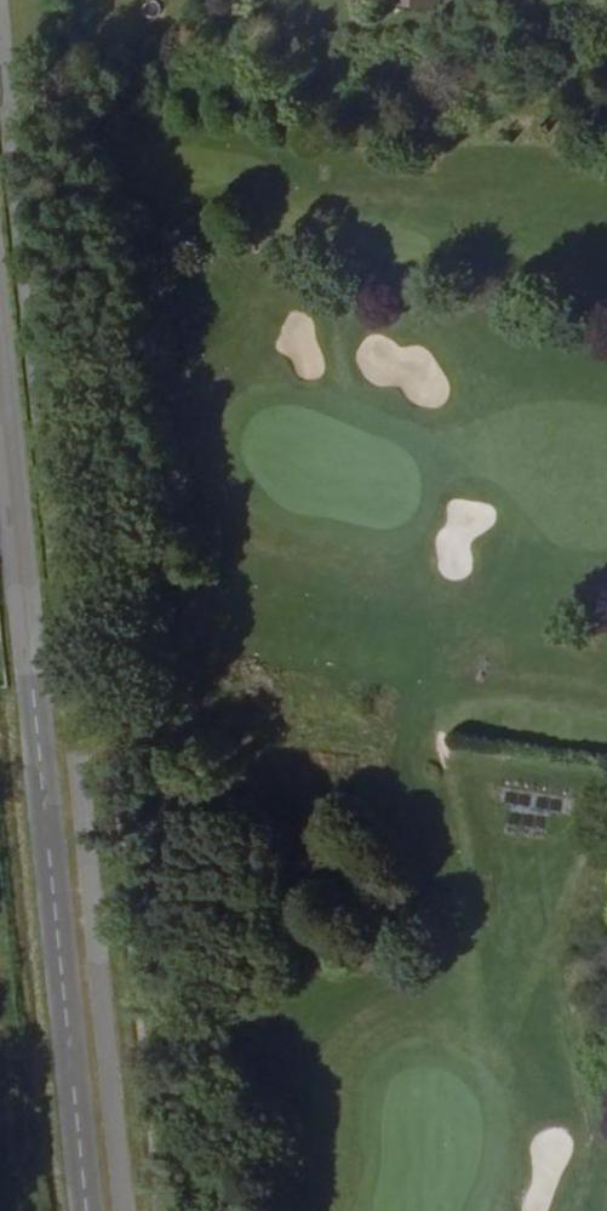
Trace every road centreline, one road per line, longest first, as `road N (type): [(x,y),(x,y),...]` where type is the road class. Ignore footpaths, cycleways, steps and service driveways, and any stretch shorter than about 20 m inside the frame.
road 1 (secondary): [(0,388),(87,1210)]

